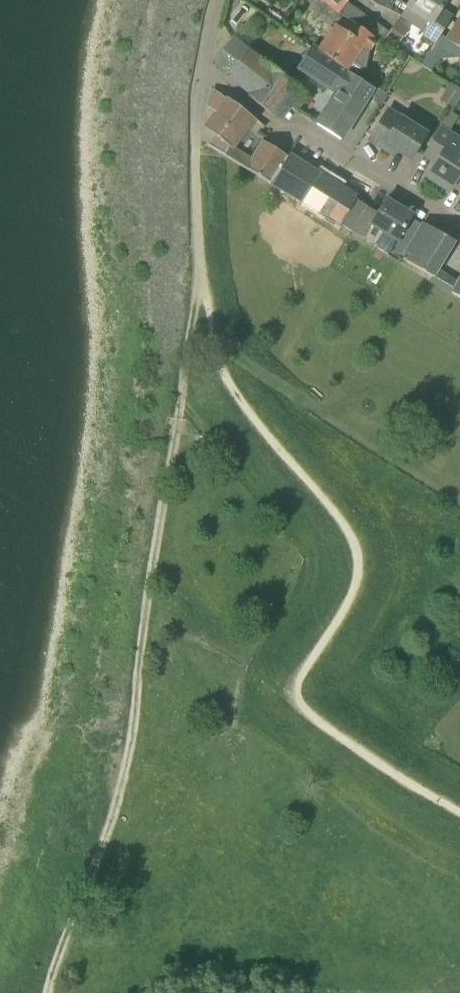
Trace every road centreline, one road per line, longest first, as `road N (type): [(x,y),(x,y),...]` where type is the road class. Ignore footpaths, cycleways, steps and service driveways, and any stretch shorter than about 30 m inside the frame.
road 1 (track): [(199,269),(151,558),(131,753),(47,992)]
road 2 (residential): [(459,222),(270,120),(204,64)]
road 3 (track): [(195,149),(199,269)]

